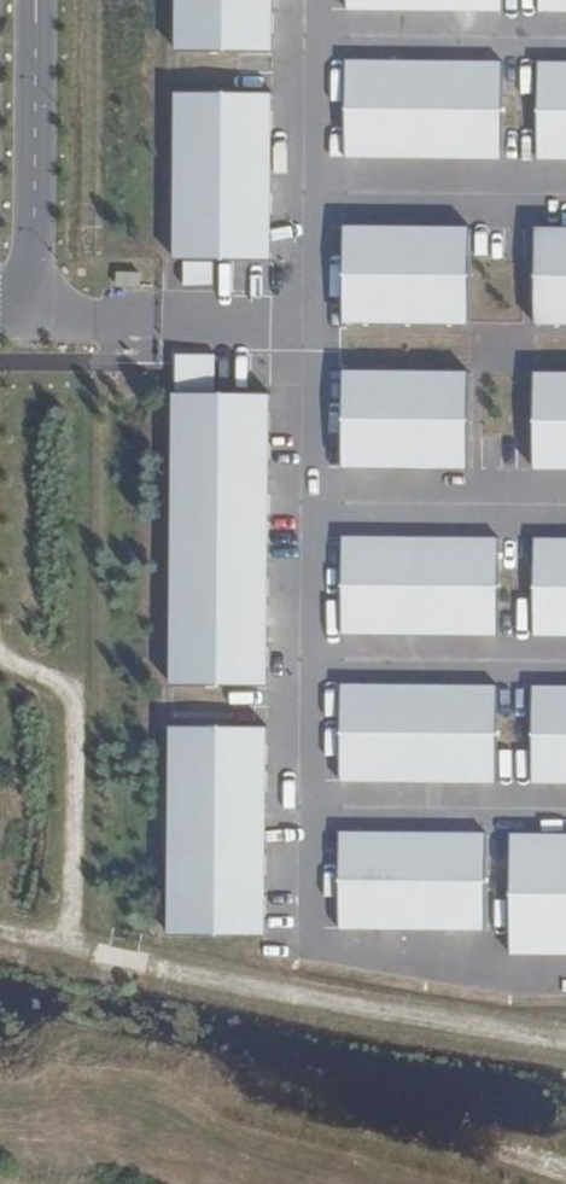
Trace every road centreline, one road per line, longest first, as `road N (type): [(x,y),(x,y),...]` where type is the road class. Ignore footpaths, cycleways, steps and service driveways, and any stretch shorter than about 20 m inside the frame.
road 1 (unclassified): [(36,0),(34,318),(0,318)]

